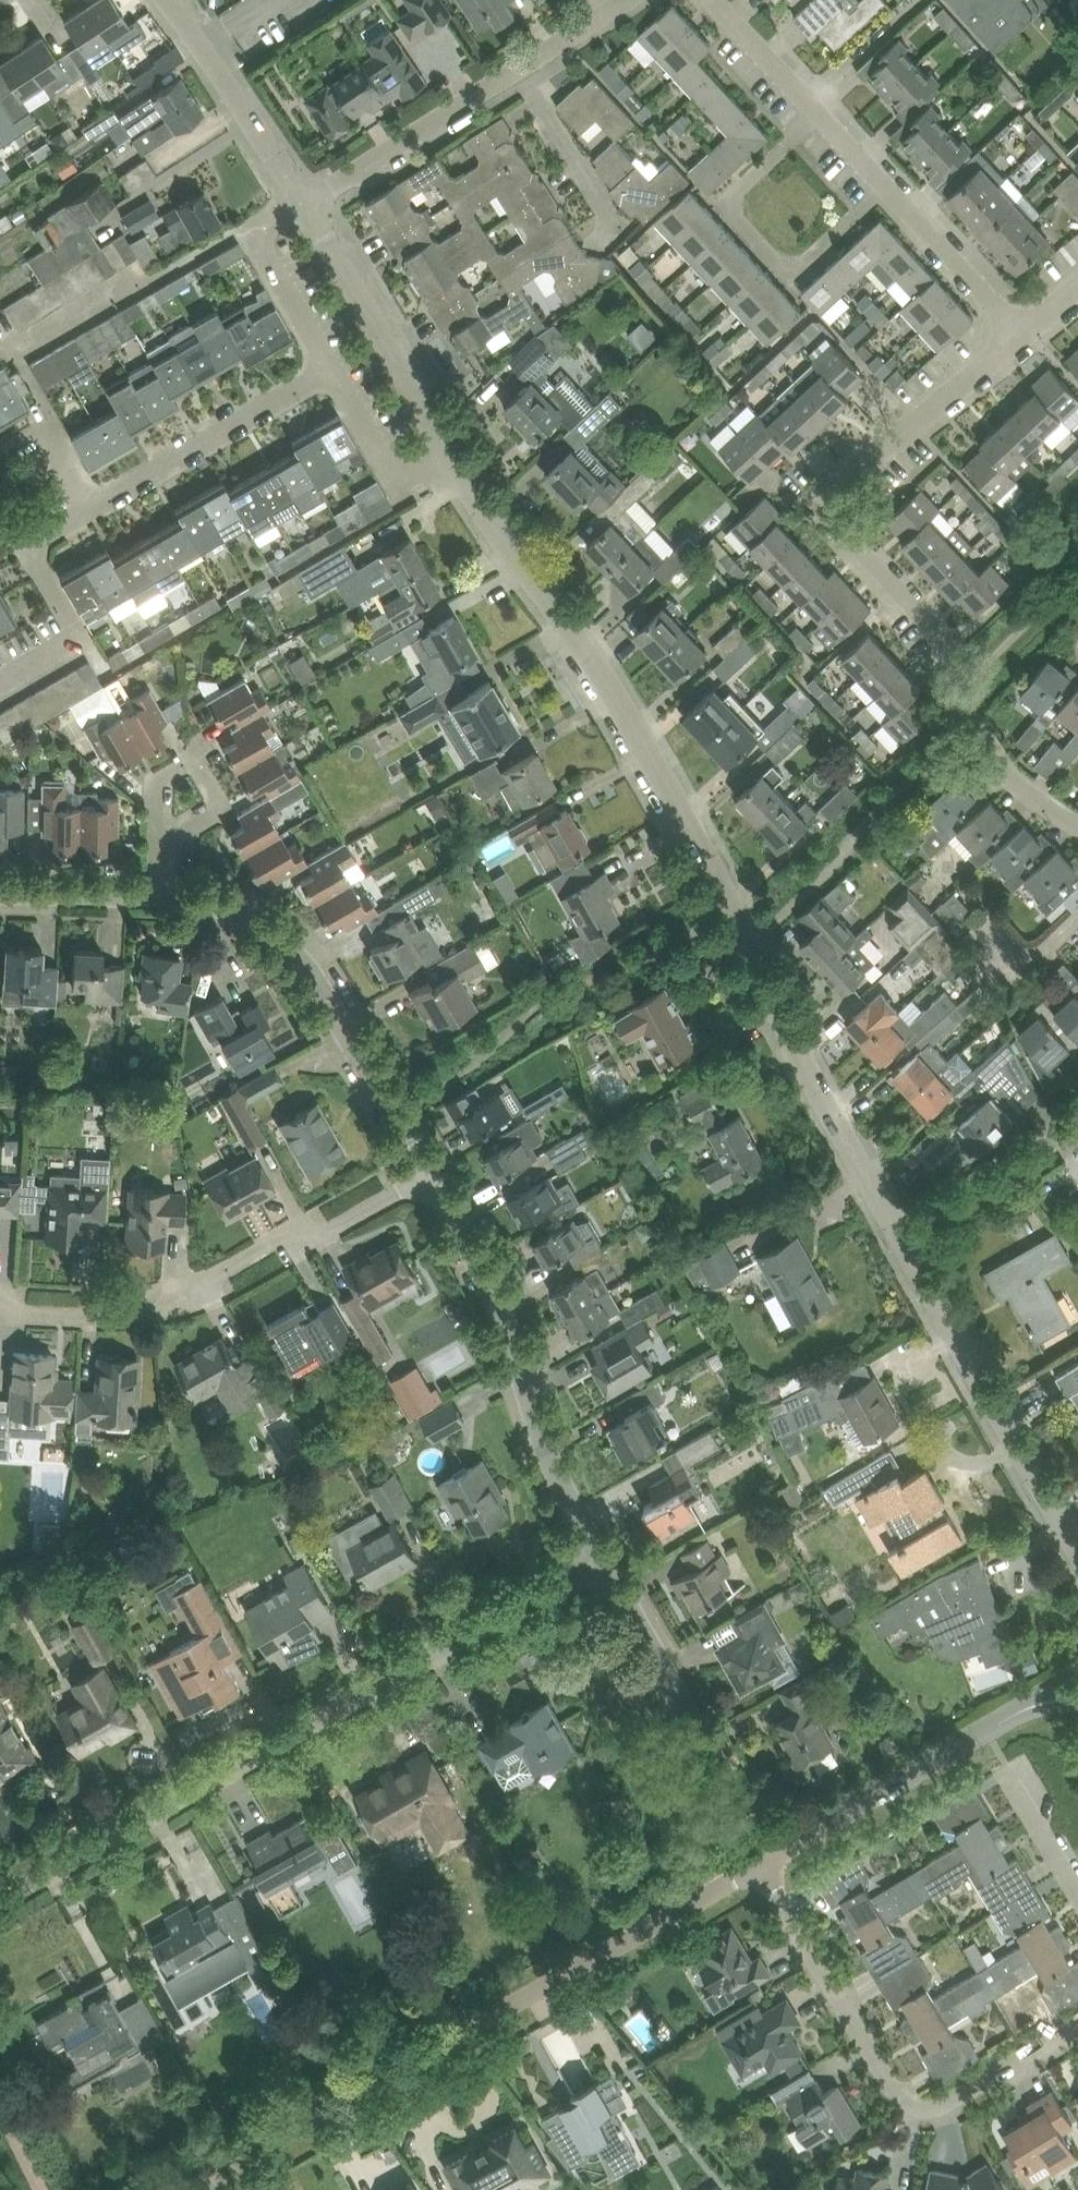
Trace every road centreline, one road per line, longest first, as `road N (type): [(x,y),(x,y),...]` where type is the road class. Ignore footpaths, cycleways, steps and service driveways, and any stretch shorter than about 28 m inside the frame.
road 1 (residential): [(902,1236),(609,678),(452,453)]
road 2 (residential): [(0,1892),(603,1561)]
road 3 (residential): [(1077,826),(993,761),(930,625),(842,531),(833,506),(842,483),(1026,334)]
road 4 (track): [(187,2189),(738,1878),(763,1874)]
road 5 (residential): [(785,1835),(763,1874),(898,2095),(913,2105),(946,2105),(1077,2026)]
road 6 (residential): [(0,1307),(81,1312),(105,1321),(138,1316),(253,1243),(329,1224),(432,1175)]
road 7 (residential): [(79,638),(41,566),(38,546),(47,535),(330,365)]
road 8 (residential): [(432,1175),(502,1305),(535,1446),(603,1561)]
road 9 (residential): [(161,894),(223,905),(294,951),(432,1175)]
road 10 (residential): [(818,114),(722,204),(791,277),(888,186)]
road 11 (residential): [(1077,1544),(902,1236)]
road 12 (residential): [(603,1561),(744,1807),(785,1835)]
road 13 (residential): [(785,1835),(834,1820),(1018,1713),(1077,1699)]
road 14 (residential): [(452,453),(390,336),(297,203)]
road 15 (residential): [(519,65),(297,203)]
road 16 (residential): [(297,203),(207,55),(164,0)]
road 17 (residential): [(902,1236),(1077,1125)]
road 18 (residential): [(330,365),(254,228),(297,203)]
road 19 (residential): [(1026,334),(888,186)]
road 20 (residential): [(452,453),(412,476),(395,475),(330,365)]
road 21 (residential): [(519,65),(607,217)]
road 22 (unclassified): [(159,844),(158,782),(198,759),(225,810)]
road 23 (residential): [(0,887),(161,894)]
road 24 (residential): [(818,114),(715,0)]
road 25 (residential): [(1077,1895),(1006,1778)]
road 26 (residential): [(979,940),(1015,975),(1077,920)]
road 27 (residential): [(621,0),(519,65)]

